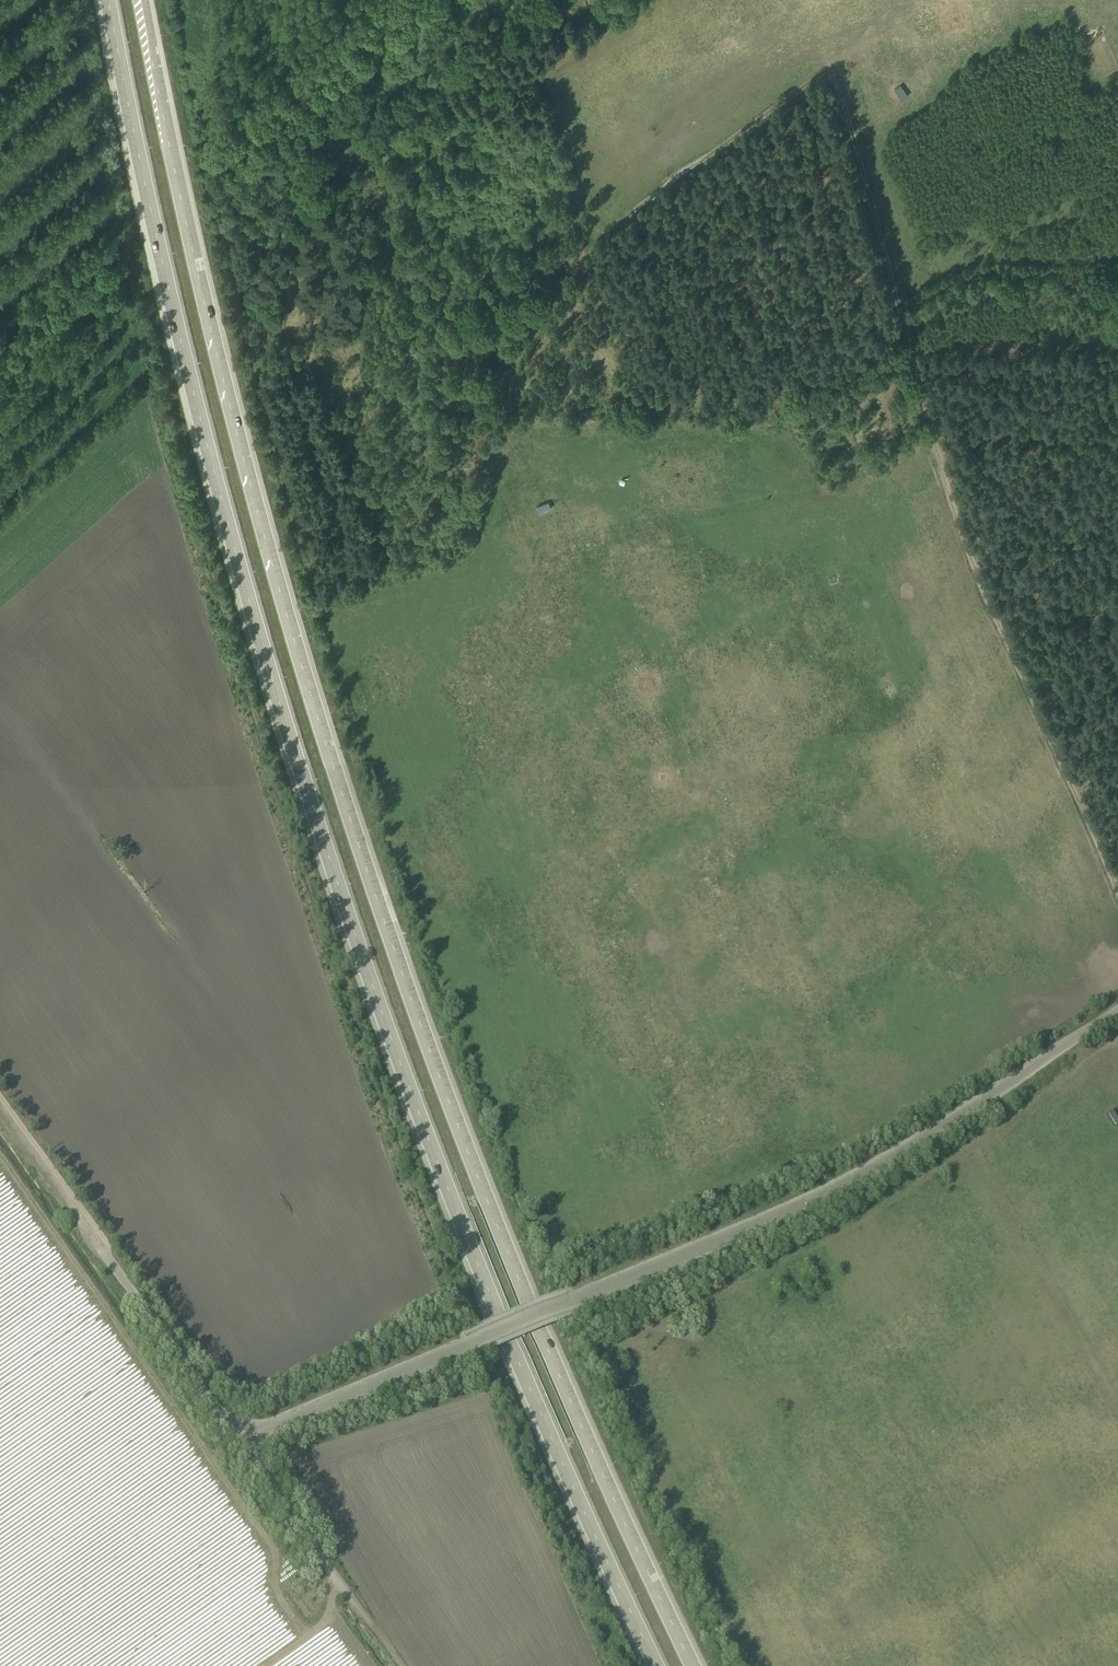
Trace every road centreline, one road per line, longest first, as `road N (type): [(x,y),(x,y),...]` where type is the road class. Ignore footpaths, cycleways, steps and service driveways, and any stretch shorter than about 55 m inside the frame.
road 1 (trunk): [(691,1665),(511,1262),(359,850),(212,339),(145,0)]
road 2 (trunk): [(108,0),(214,472),(328,861),(479,1272),(653,1665)]
road 3 (unclassified): [(240,1440),(843,1189),(1117,1007)]
road 4 (track): [(1117,896),(954,519),(829,69)]
road 5 (track): [(935,445),(834,491),(762,435),(532,429),(496,457),(477,538),(464,556),(334,618)]
road 6 (track): [(921,0),(596,241),(545,80)]
road 7 (unclassified): [(106,1255),(240,1440)]
road 8 (unclassified): [(240,1440),(369,1624)]
road 9 (track): [(0,1113),(106,1255)]

